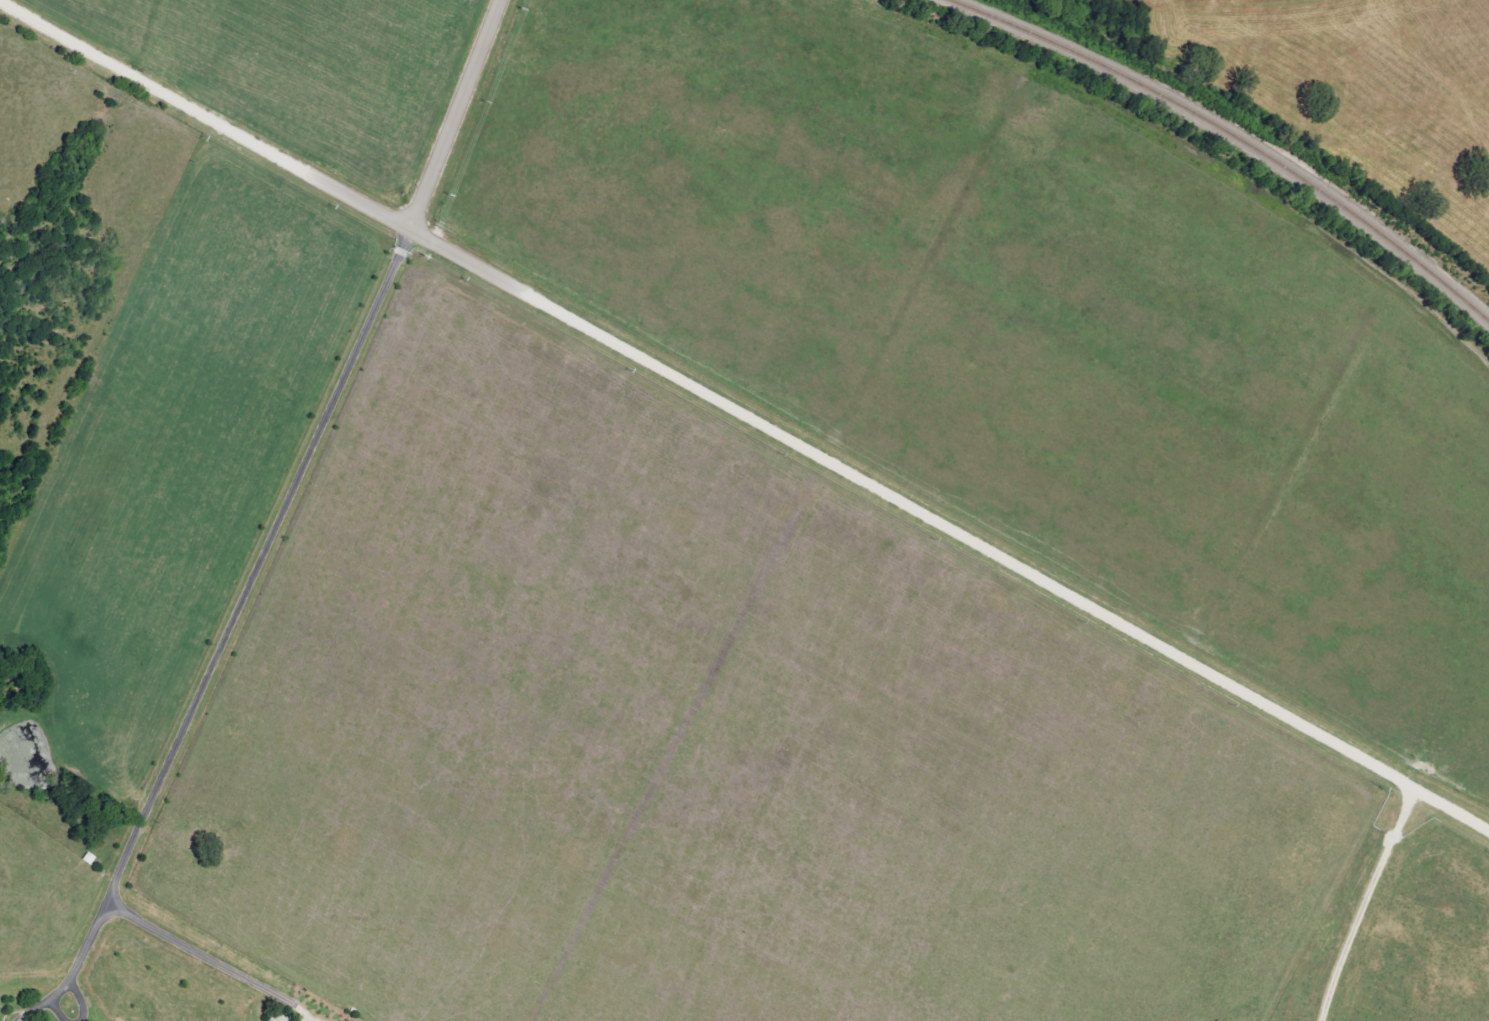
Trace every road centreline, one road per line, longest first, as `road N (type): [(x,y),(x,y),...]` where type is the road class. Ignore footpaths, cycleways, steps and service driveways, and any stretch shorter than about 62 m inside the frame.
road 1 (residential): [(1488,831),(0,3)]
road 2 (residential): [(497,0),(406,230)]

